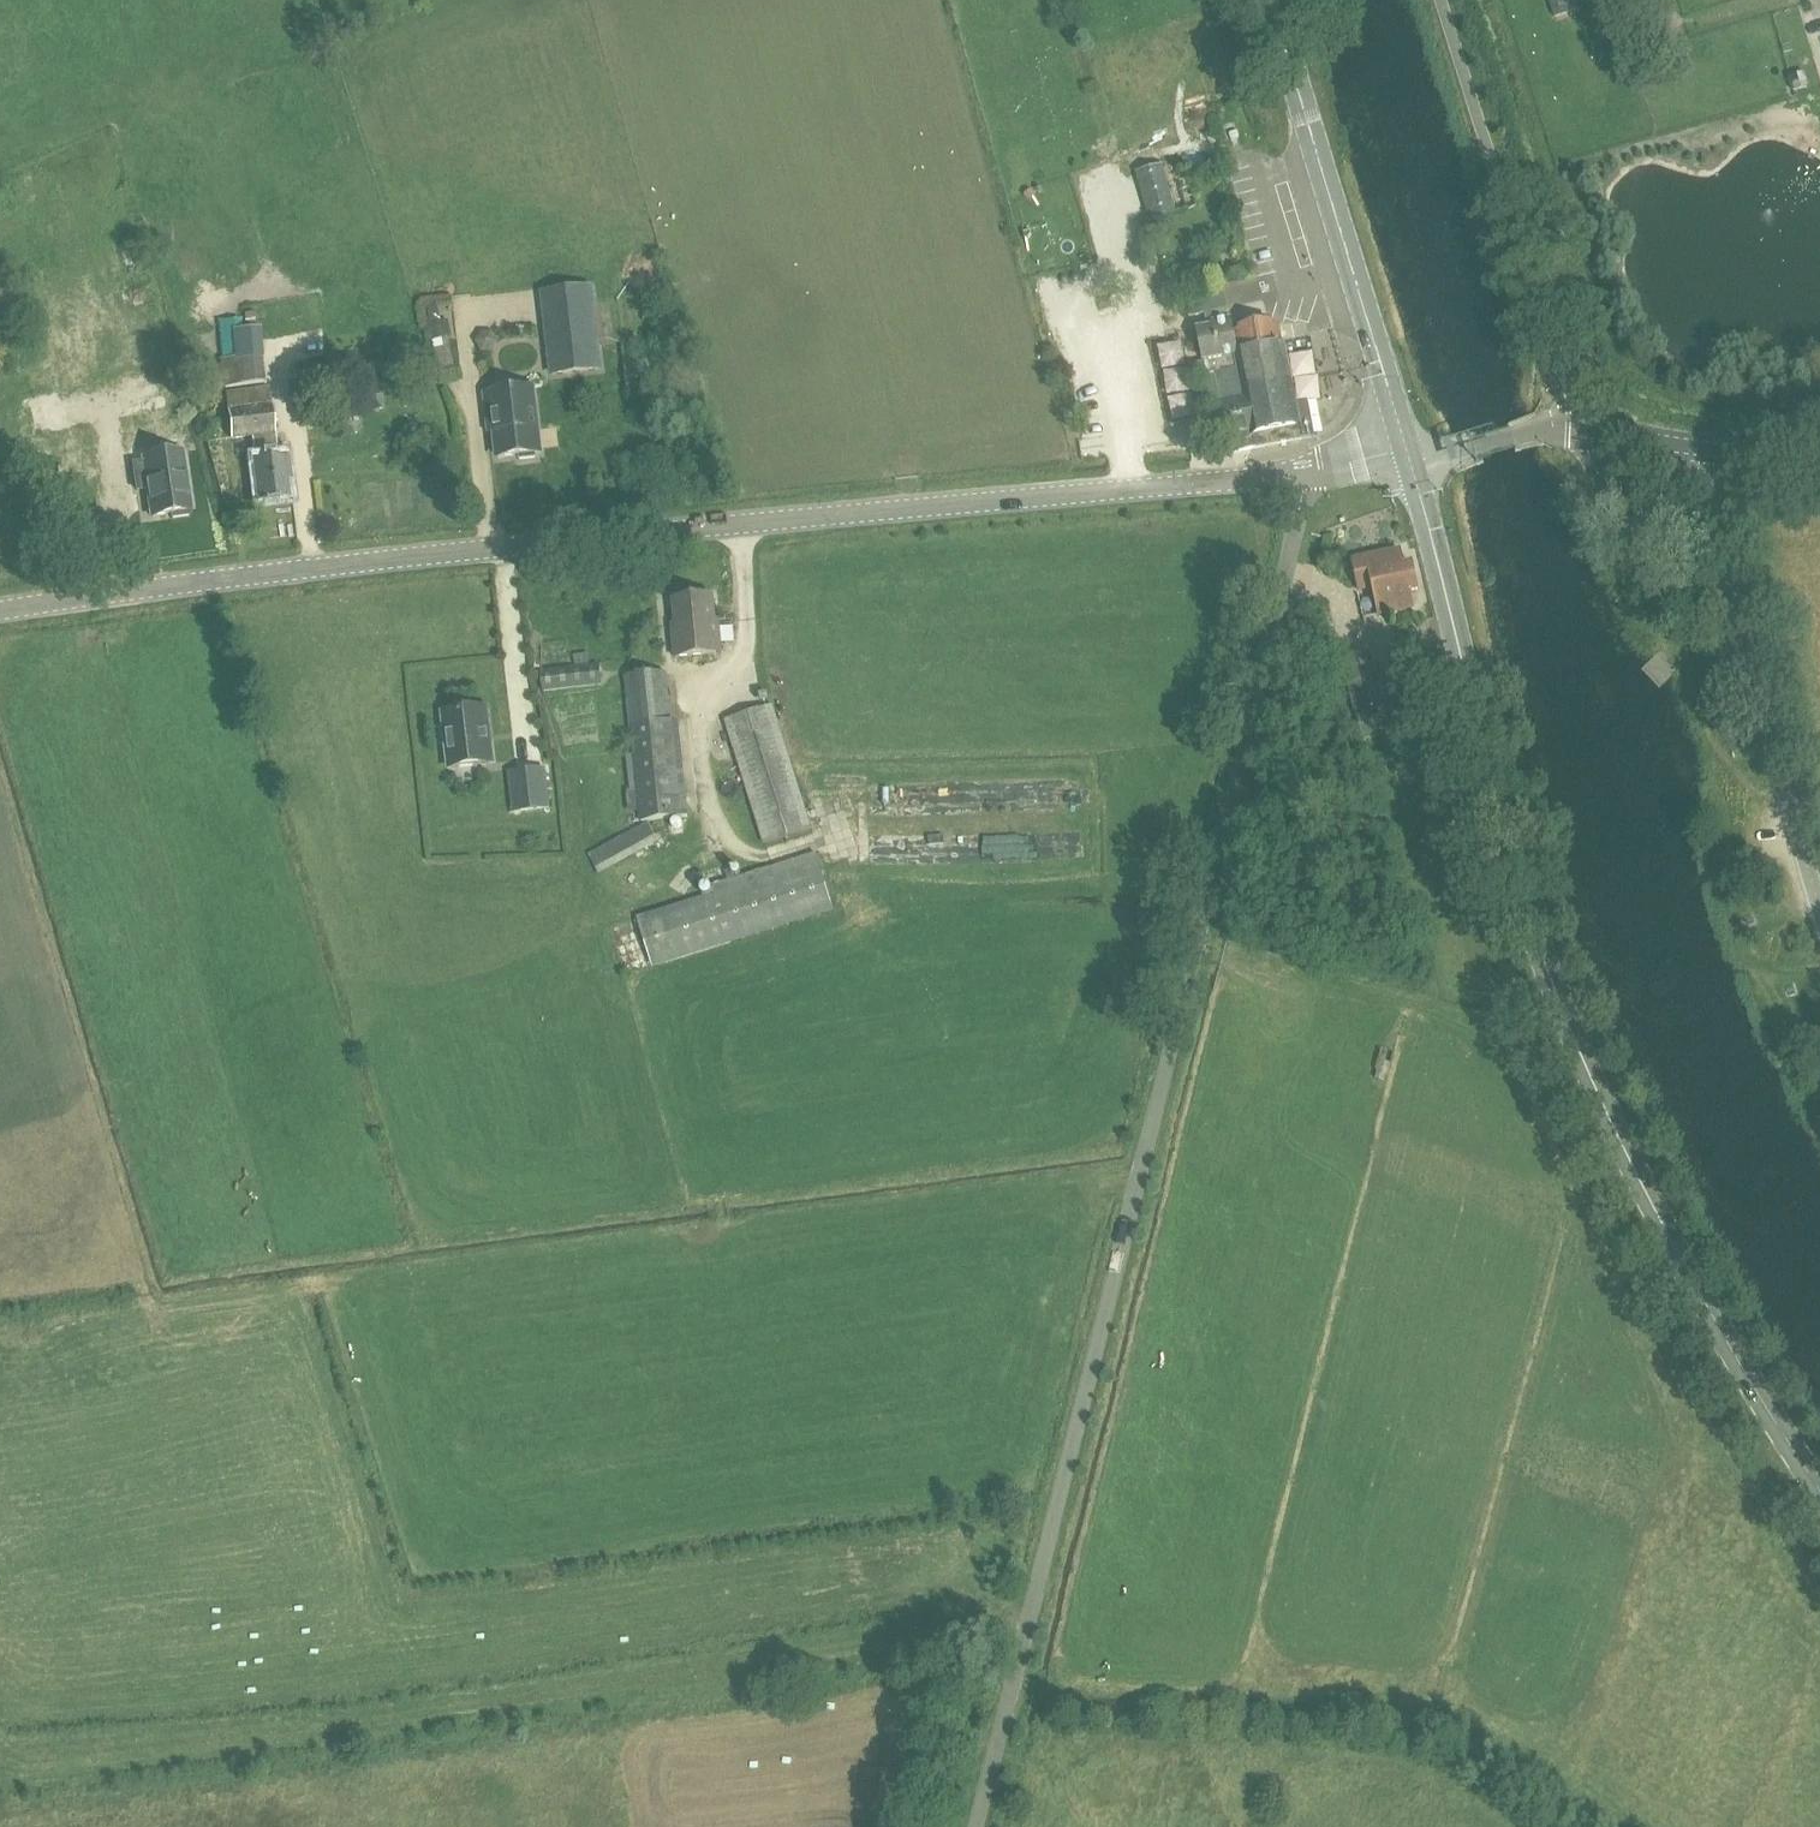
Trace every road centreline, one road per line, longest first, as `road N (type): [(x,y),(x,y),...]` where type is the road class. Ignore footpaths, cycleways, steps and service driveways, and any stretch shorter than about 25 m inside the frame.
road 1 (unclassified): [(977,1826),(1307,472)]
road 2 (tertiary): [(0,610),(770,521),(1307,472)]
road 3 (secondary): [(1819,1490),(1679,1255),(1574,1040),(1504,833),(1409,459)]
road 4 (secondary): [(1409,459),(1270,0)]
road 5 (unclassified): [(1819,908),(1712,530)]
road 6 (unclassified): [(1712,530),(1621,503),(1605,486),(1582,431)]
road 7 (tertiary): [(1409,459),(1535,429),(1582,431)]
road 8 (tertiary): [(1819,460),(1696,449)]

